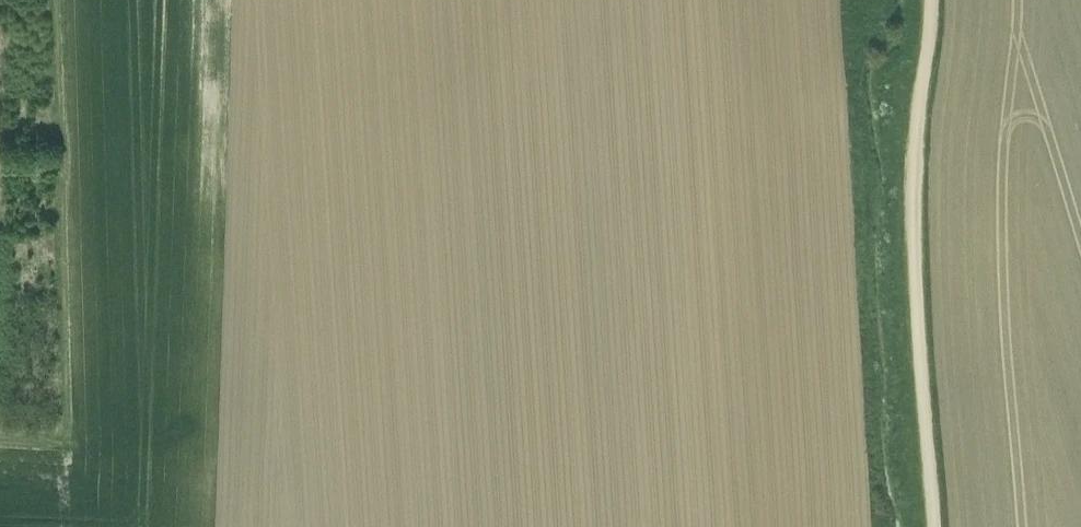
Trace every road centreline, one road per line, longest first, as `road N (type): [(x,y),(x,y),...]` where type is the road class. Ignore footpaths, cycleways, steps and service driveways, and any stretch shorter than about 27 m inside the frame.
road 1 (track): [(931,0),(913,209),(933,526)]

